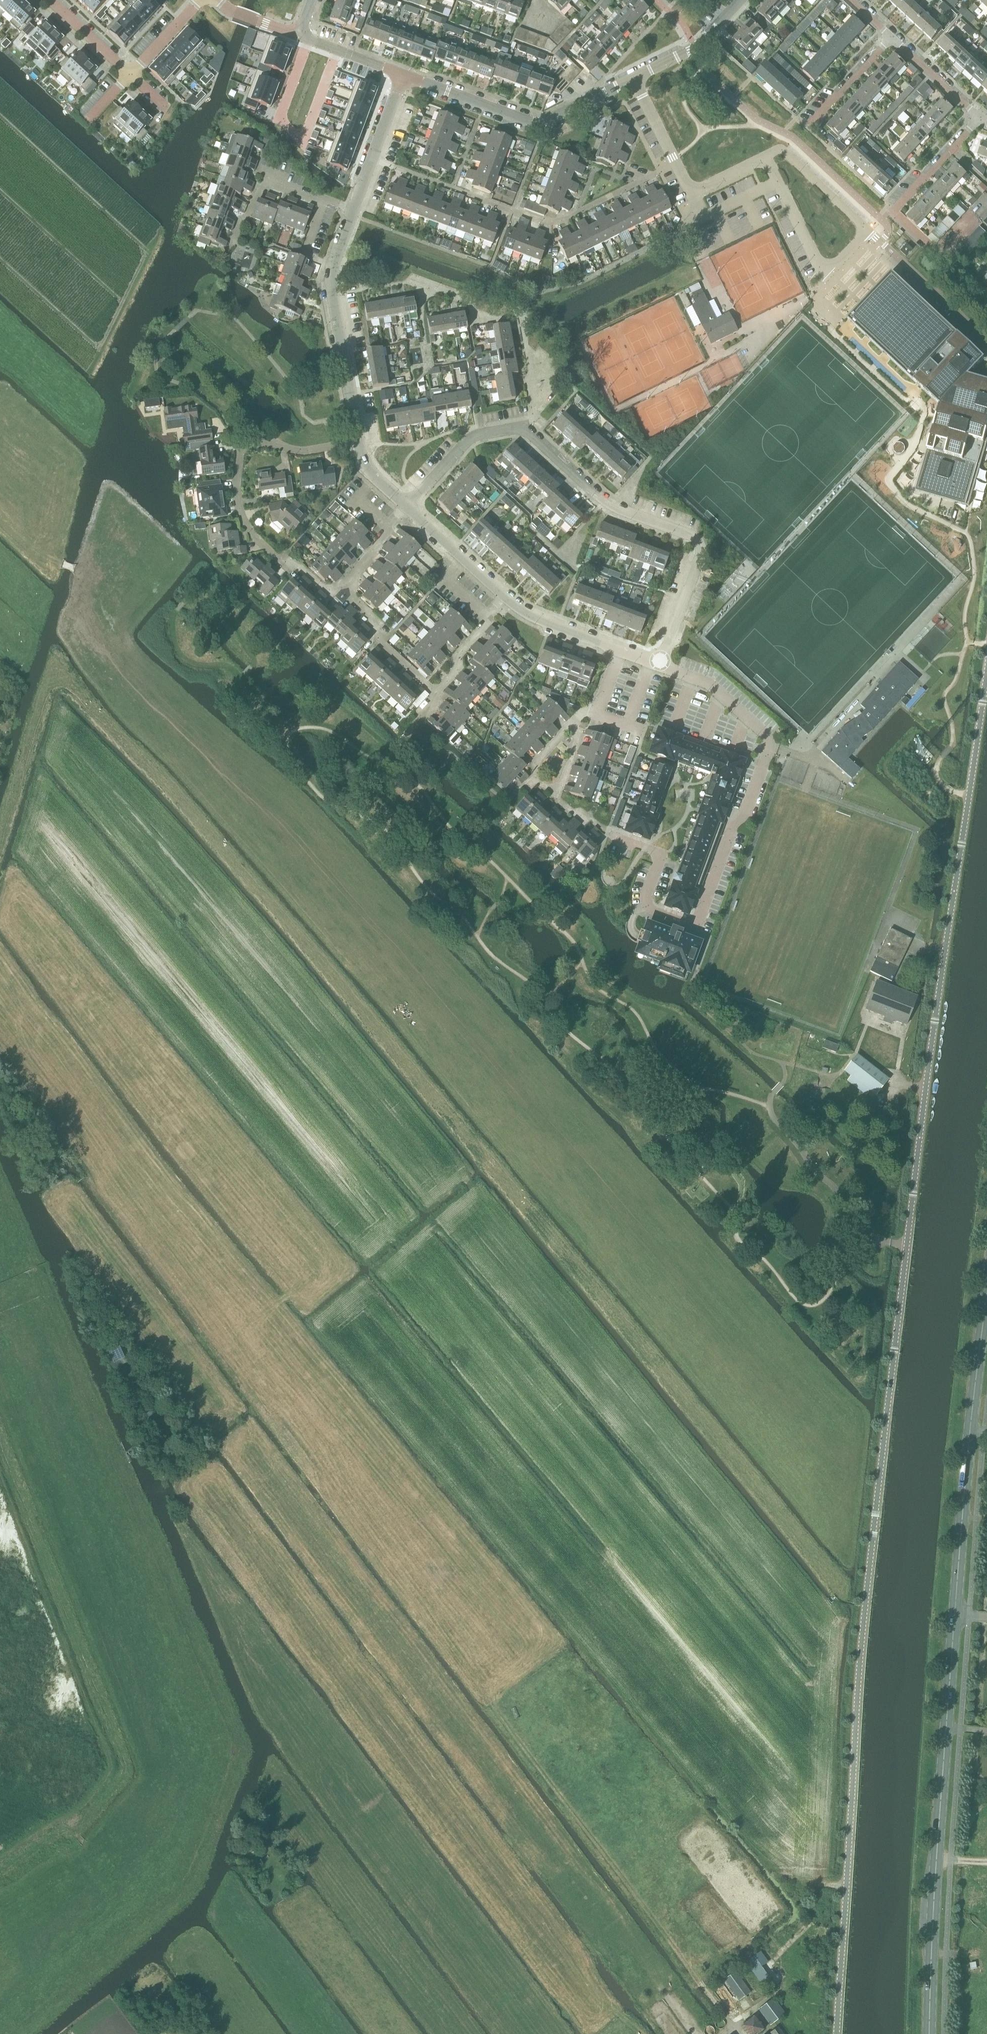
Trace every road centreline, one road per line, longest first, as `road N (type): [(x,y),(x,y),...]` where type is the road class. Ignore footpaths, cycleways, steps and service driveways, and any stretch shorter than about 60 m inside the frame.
road 1 (unclassified): [(837,2033),(862,1639),(930,1058),(986,671)]
road 2 (secondary): [(930,2033),(952,1662),(986,1314)]
road 3 (residential): [(662,662),(711,685),(766,735),(770,751),(695,925),(648,907),(660,856),(617,837)]
road 4 (residential): [(662,662),(702,543),(604,504),(529,434),(468,443),(409,508)]
road 5 (residential): [(677,164),(551,225),(372,160)]
road 6 (residential): [(404,75),(542,123),(635,78)]
road 7 (residential): [(349,579),(329,592),(303,567),(287,568),(253,534),(239,489),(239,452),(252,444)]
road 8 (residential): [(765,157),(823,276),(866,230)]
road 9 (residential): [(361,442),(333,298),(335,266)]
road 10 (residential): [(866,230),(986,341)]
road 11 (residential): [(439,693),(383,643),(349,579)]
road 12 (residential): [(237,244),(261,178),(323,200)]
road 13 (residential): [(866,230),(782,149),(765,157)]
road 14 (residential): [(635,78),(706,40),(743,0)]
road 15 (residential): [(505,595),(409,508)]
road 16 (residential): [(505,595),(548,621),(621,647)]
road 17 (residential): [(894,210),(980,118)]
road 18 (residential): [(809,128),(893,38)]

